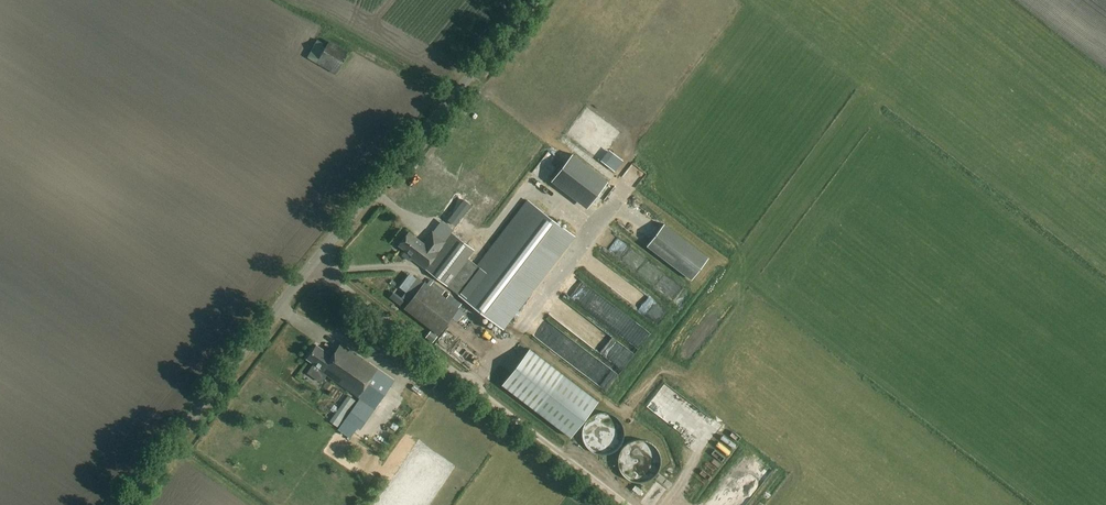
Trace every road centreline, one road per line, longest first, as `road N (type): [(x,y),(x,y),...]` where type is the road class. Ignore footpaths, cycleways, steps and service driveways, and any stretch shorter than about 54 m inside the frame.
road 1 (unclassified): [(124,504),(312,264),(535,0)]

